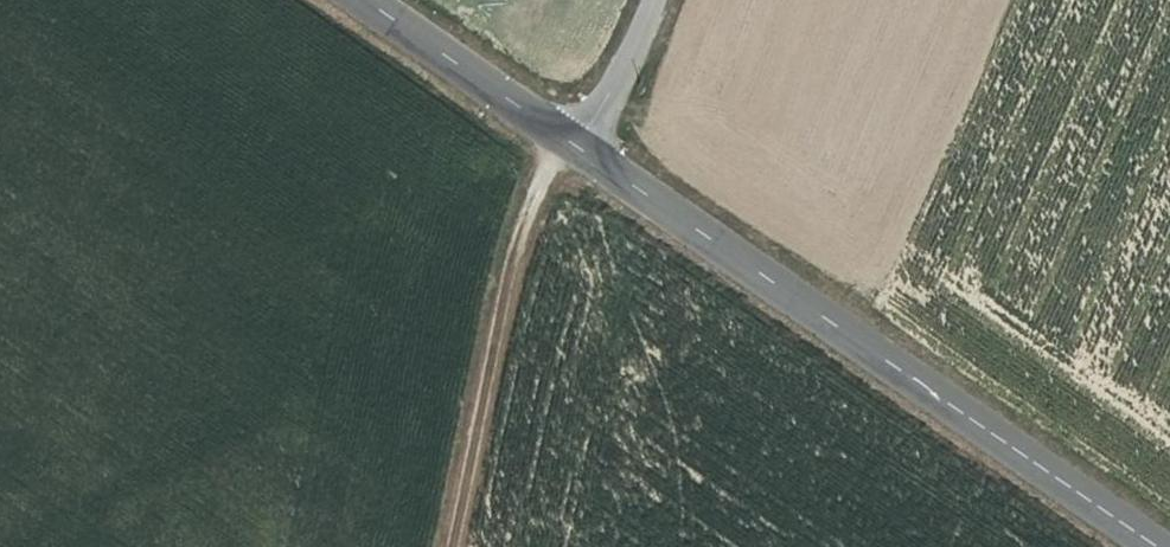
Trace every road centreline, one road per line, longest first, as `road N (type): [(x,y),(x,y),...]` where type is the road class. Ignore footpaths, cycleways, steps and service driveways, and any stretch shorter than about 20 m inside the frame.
road 1 (tertiary): [(582,150),(1141,546)]
road 2 (track): [(445,546),(505,257),(550,181),(582,150)]
road 3 (tertiary): [(364,0),(582,150)]
road 4 (unclassified): [(582,150),(646,0)]

